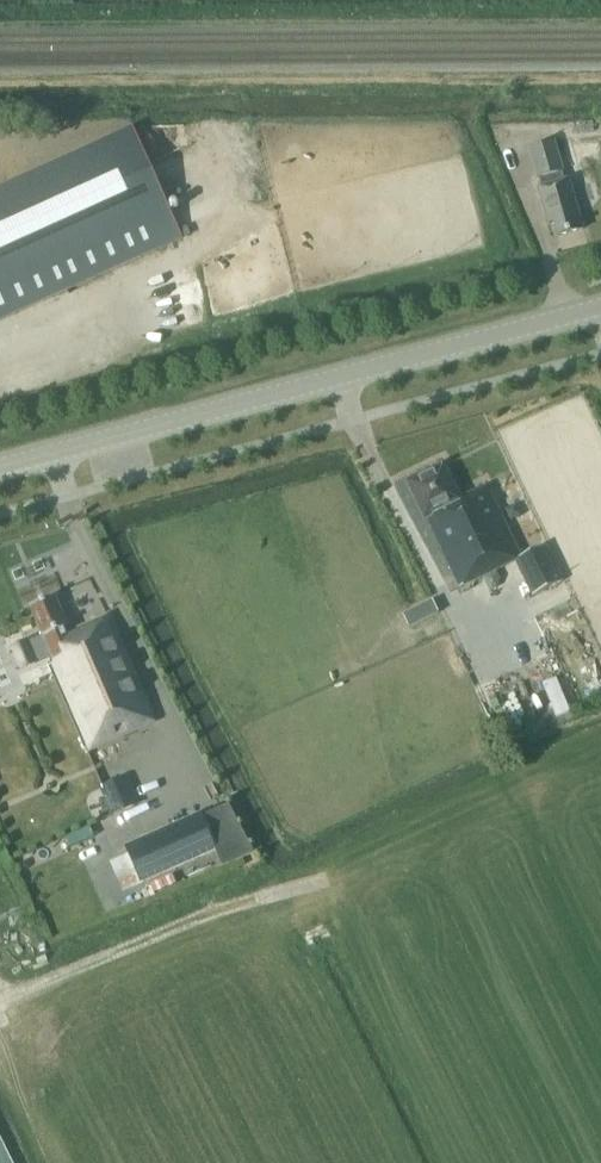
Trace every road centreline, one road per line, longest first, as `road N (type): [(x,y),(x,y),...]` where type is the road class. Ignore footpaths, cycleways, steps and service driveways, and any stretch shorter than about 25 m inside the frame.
road 1 (tertiary): [(600,307),(0,465)]

